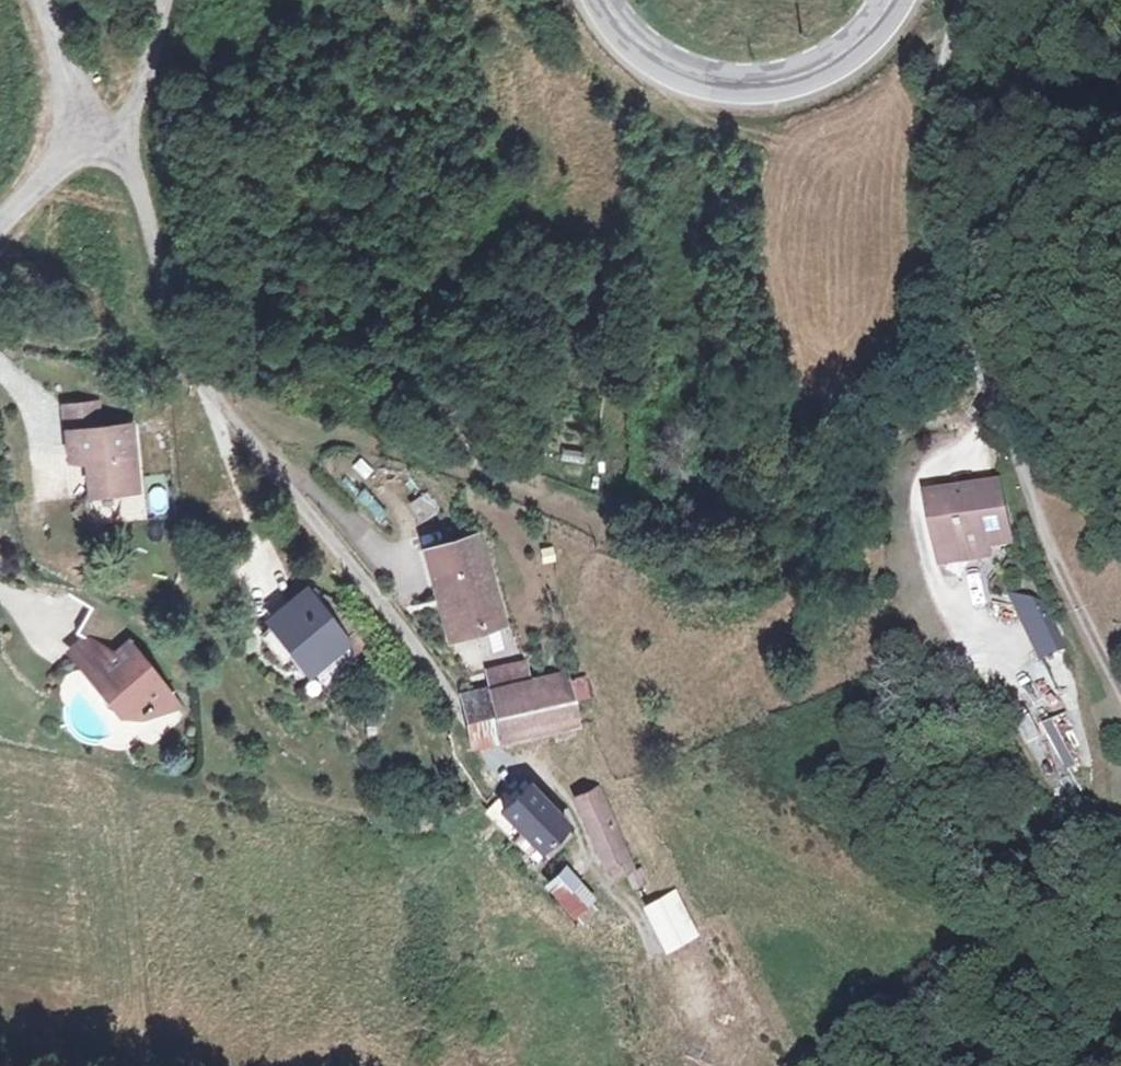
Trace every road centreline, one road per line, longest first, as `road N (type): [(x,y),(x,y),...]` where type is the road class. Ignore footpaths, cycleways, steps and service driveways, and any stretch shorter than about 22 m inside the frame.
road 1 (residential): [(128,140),(164,282),(202,377),(443,684)]
road 2 (track): [(960,0),(943,79),(934,199),(988,393),(1070,545)]
road 3 (secondary): [(601,0),(642,50),(681,74),(725,89),(769,92),(834,63),(880,24),(892,0)]
road 4 (track): [(1070,545),(1120,723)]
road 5 (unclassified): [(128,140),(166,0)]
road 6 (unclassified): [(41,0),(79,134)]
road 7 (unclassified): [(79,134),(35,202),(0,229)]

